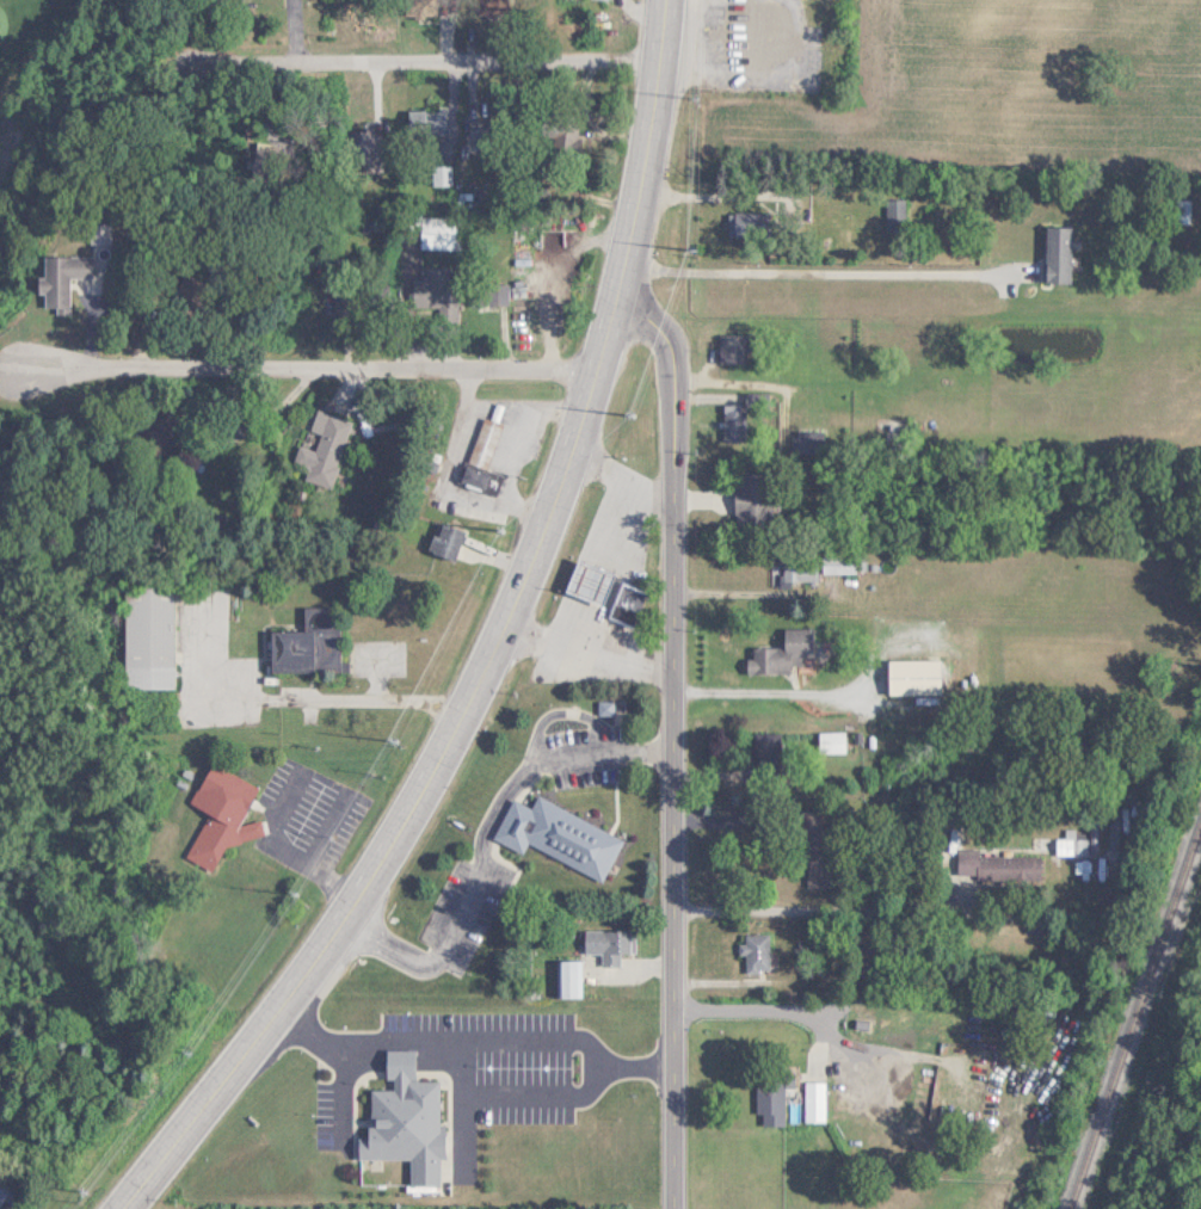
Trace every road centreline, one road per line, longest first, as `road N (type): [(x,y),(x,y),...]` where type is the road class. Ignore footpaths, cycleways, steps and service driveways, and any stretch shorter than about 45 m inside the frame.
road 1 (secondary): [(119,1208),(367,882),(481,672),(529,563),(597,368),(636,196),(664,0)]
road 2 (tertiary): [(672,1208),(672,357),(666,337),(614,297)]
road 3 (residential): [(597,368),(20,365)]
road 4 (residential): [(659,60),(150,58)]

